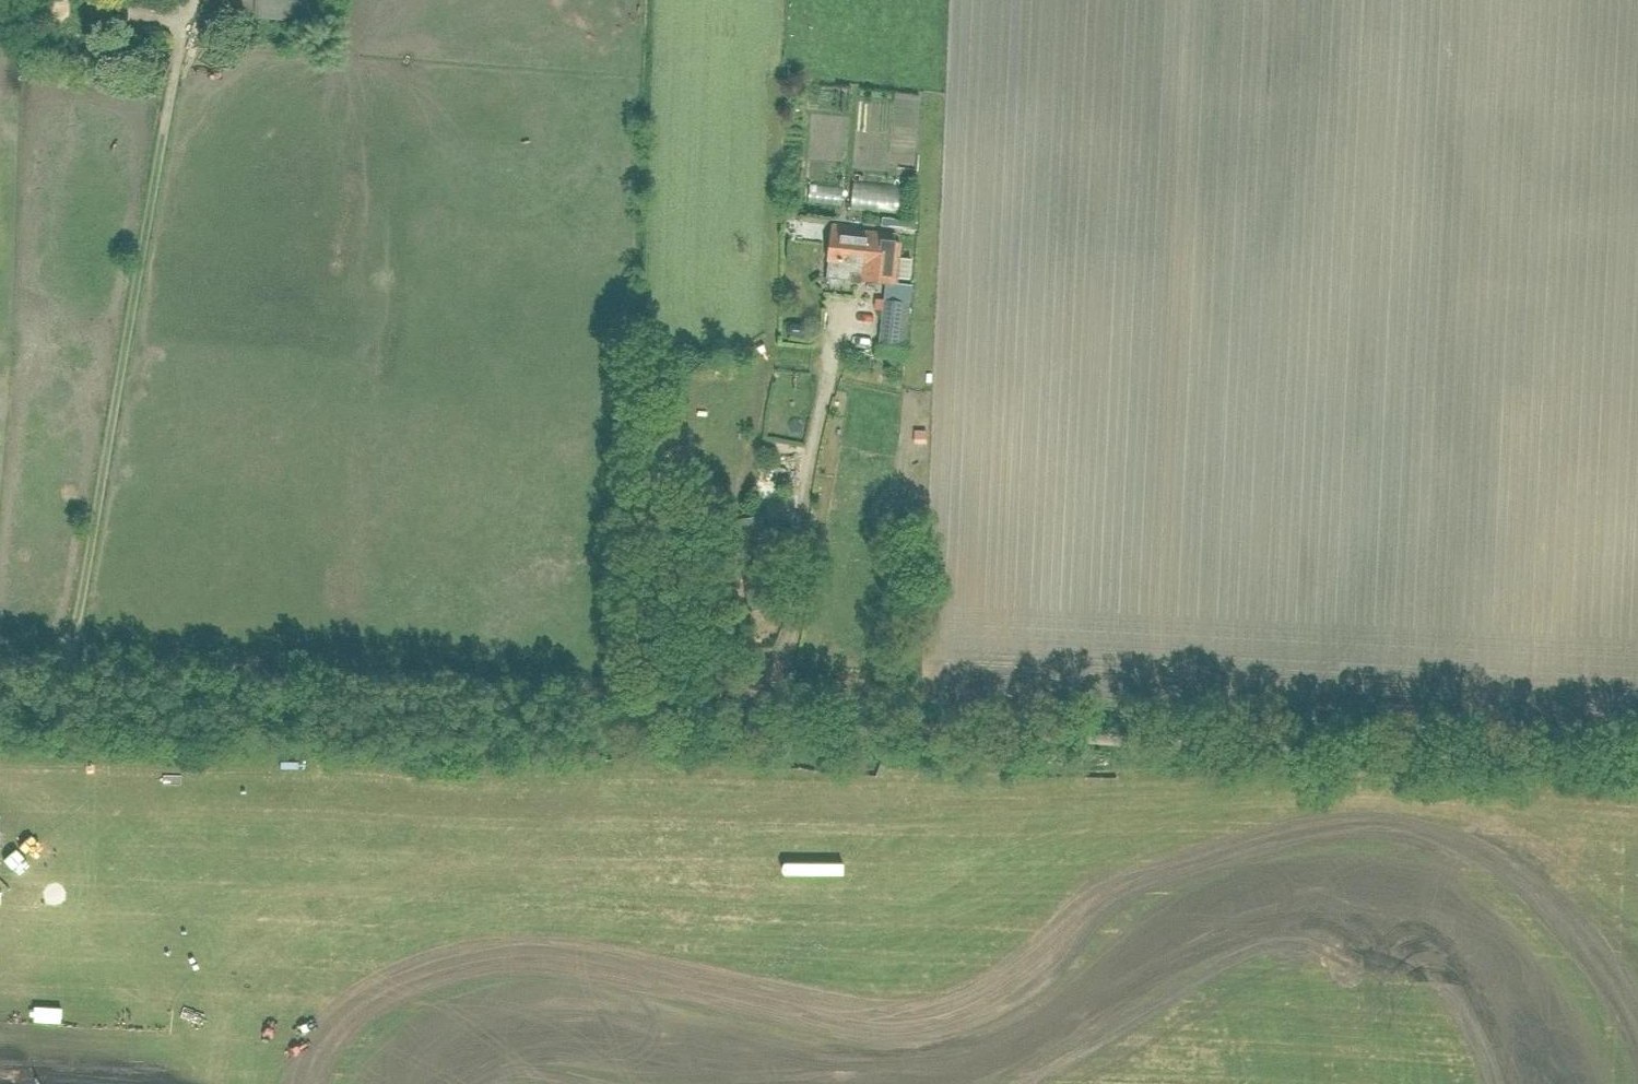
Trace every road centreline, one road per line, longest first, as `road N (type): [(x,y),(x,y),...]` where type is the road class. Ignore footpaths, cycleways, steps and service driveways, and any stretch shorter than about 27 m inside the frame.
road 1 (track): [(797,724),(1637,762)]
road 2 (track): [(0,662),(770,700),(797,724)]
road 3 (track): [(58,665),(70,639),(189,28)]
road 4 (track): [(770,700),(813,434),(843,326)]

